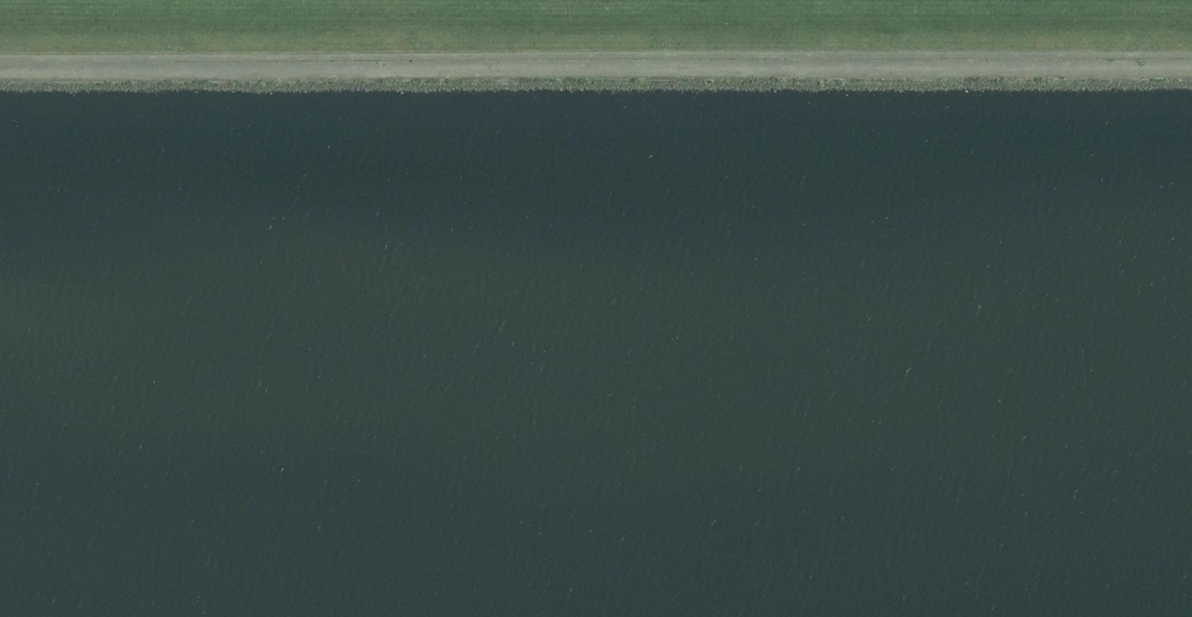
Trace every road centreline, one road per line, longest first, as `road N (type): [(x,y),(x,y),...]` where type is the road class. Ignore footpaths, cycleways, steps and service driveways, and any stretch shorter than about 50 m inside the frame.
road 1 (unclassified): [(0,57),(1191,56)]

